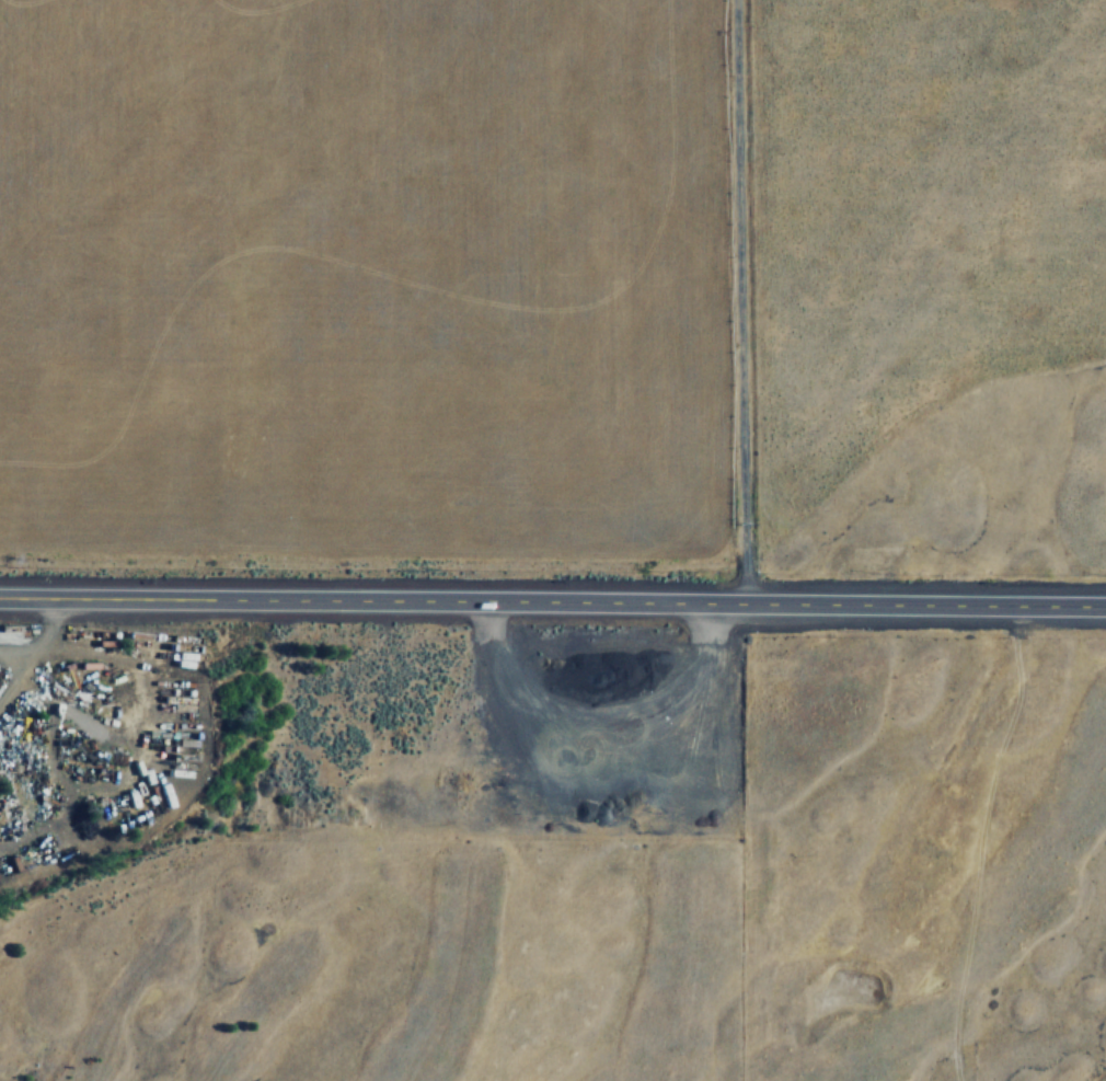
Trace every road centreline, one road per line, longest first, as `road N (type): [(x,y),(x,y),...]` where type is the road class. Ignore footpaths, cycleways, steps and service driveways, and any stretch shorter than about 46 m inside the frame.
road 1 (secondary): [(1105,604),(0,596)]

